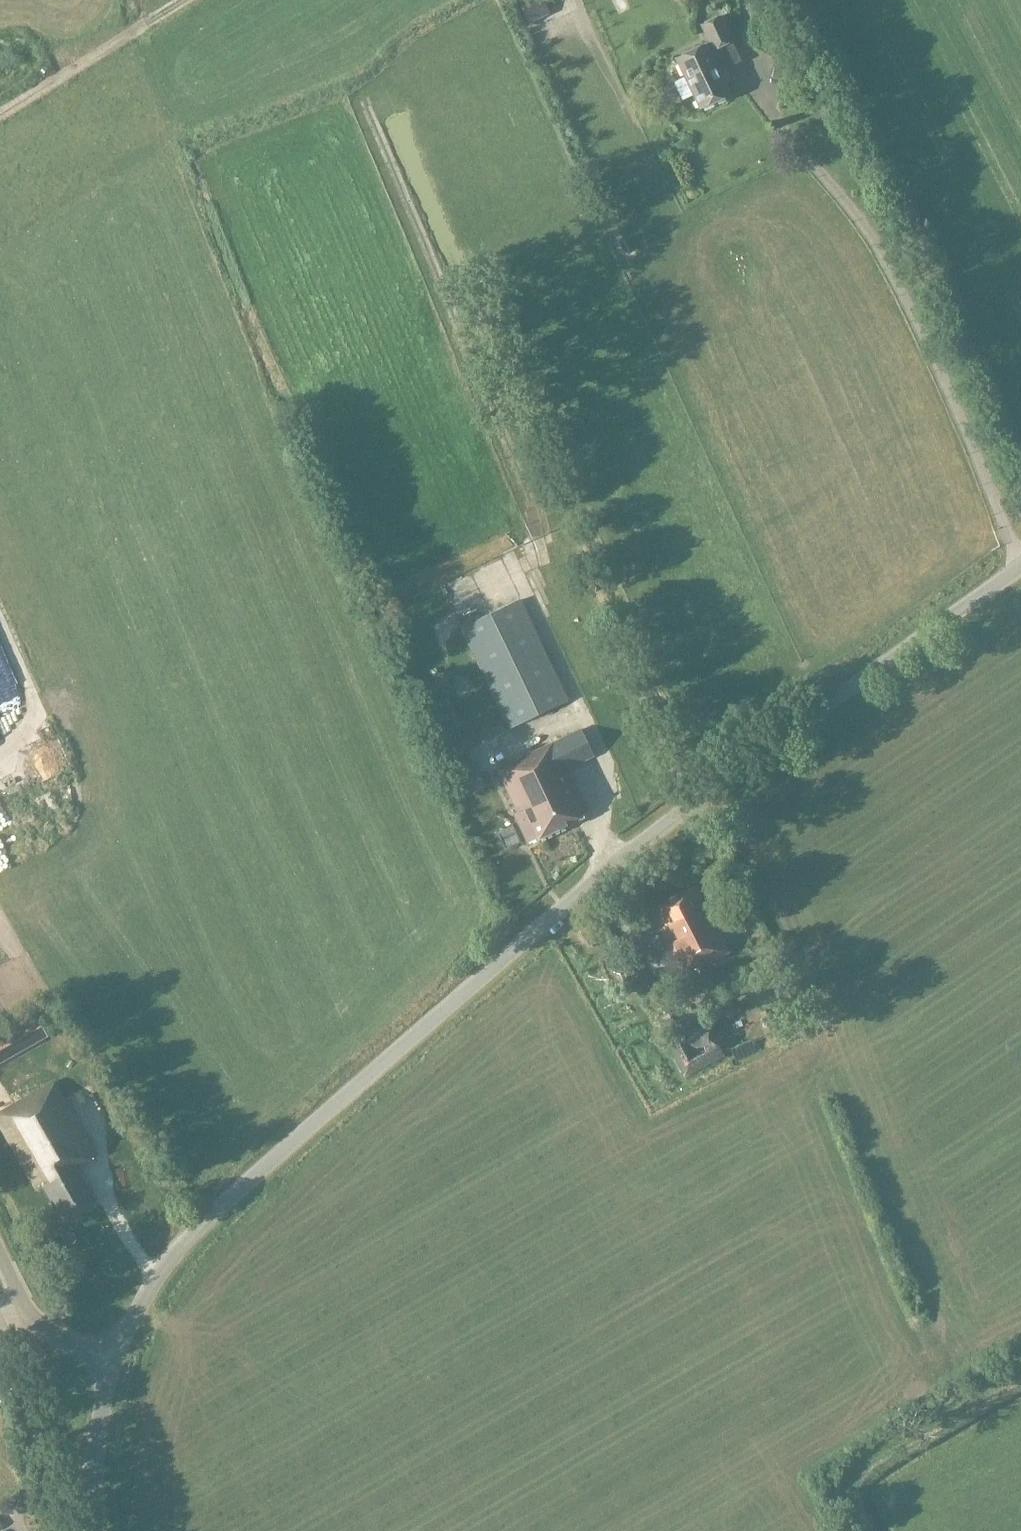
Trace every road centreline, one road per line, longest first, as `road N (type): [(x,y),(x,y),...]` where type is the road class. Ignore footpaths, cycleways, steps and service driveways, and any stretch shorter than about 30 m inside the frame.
road 1 (unclassified): [(110,1361),(179,1246),(310,1126),(666,824),(1020,566)]
road 2 (track): [(862,1530),(848,1499),(851,1477),(1020,1373)]
road 3 (tertiary): [(96,1530),(94,1441),(110,1361)]
road 4 (tertiary): [(110,1361),(36,1325),(0,1256)]

